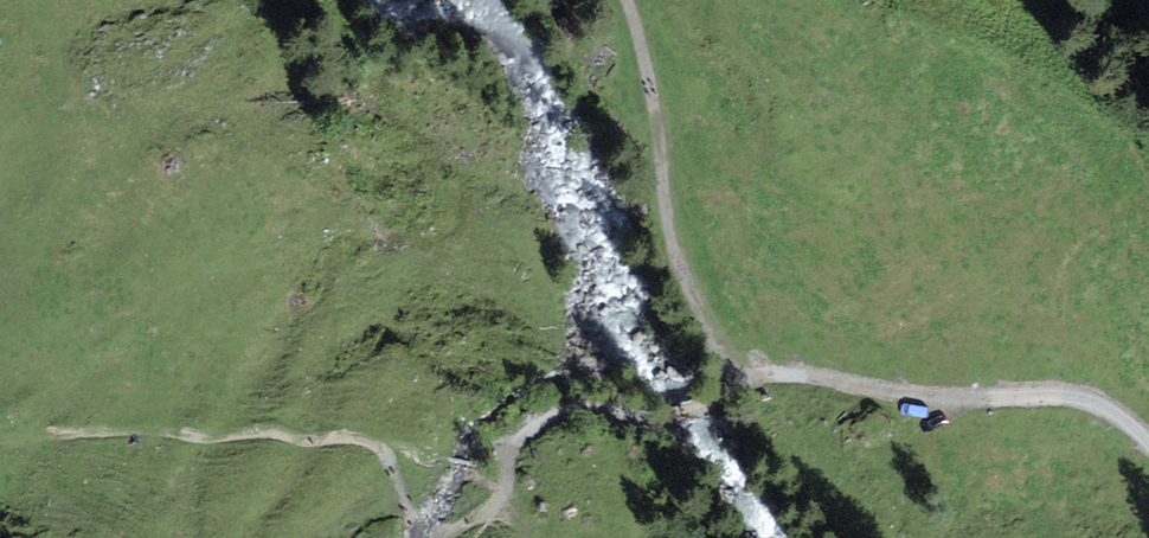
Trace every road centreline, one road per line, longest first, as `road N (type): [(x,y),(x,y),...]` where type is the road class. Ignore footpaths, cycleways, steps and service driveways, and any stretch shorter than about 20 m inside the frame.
road 1 (track): [(1148,445),(1083,401),(965,402),(736,375)]
road 2 (track): [(736,375),(684,259),(653,92),(622,0)]
road 3 (track): [(713,409),(578,405),(548,415),(512,457),(489,513)]

